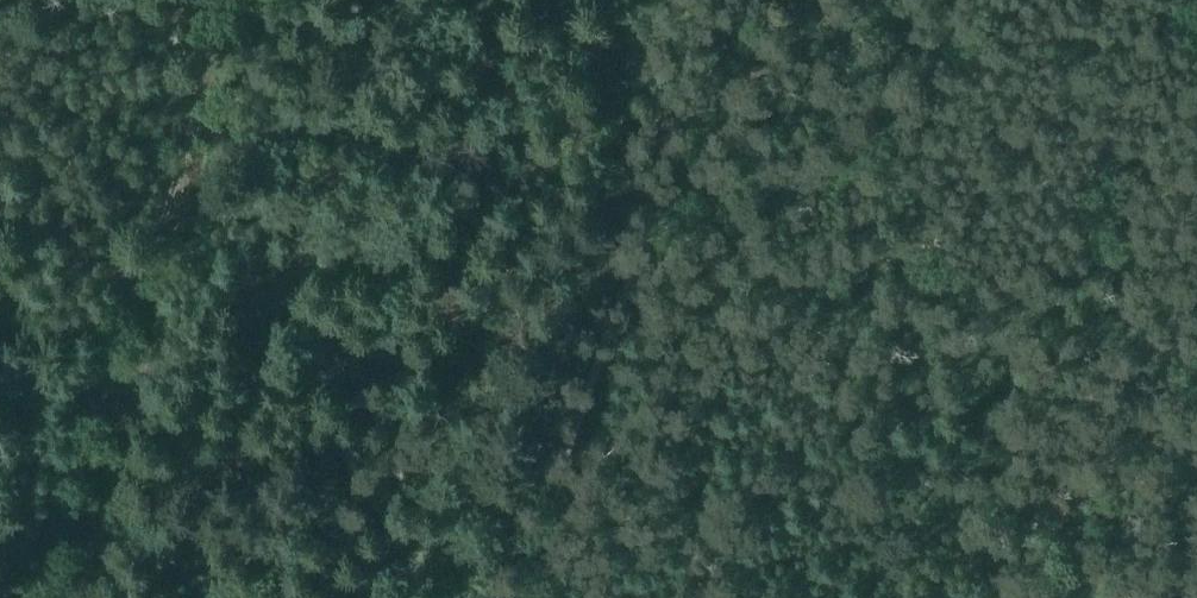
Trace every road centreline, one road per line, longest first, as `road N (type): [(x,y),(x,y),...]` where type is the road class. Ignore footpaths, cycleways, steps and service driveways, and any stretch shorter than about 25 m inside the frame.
road 1 (track): [(721,0),(493,597)]

